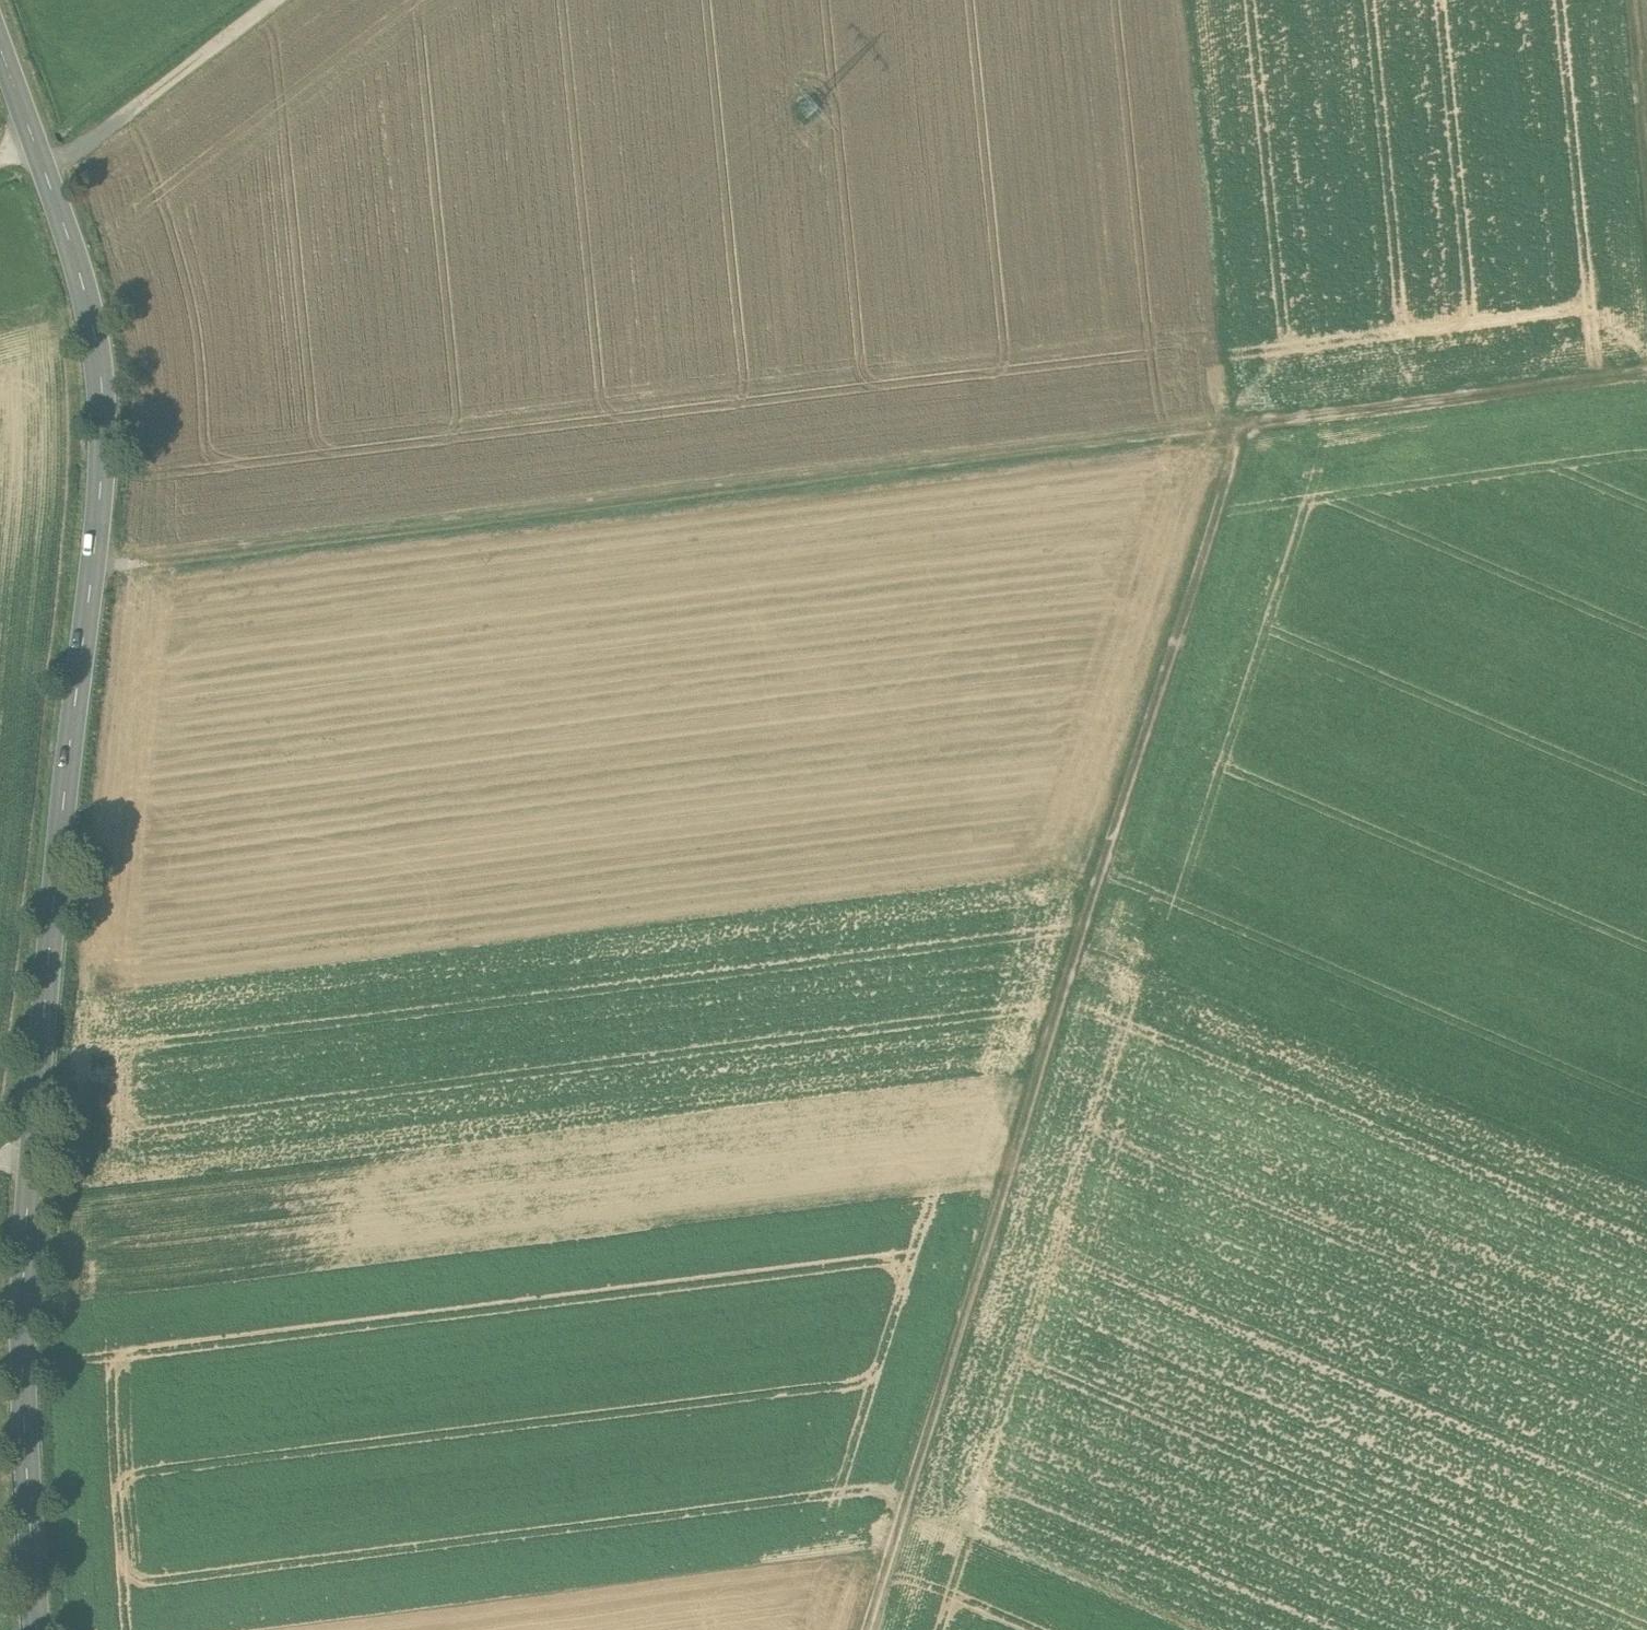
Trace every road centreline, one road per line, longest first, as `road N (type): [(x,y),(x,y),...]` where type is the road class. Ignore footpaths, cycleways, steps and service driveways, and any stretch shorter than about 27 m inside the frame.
road 1 (secondary): [(0,50),(82,282),(105,378),(102,480),(67,758),(24,1250),(36,1629)]
road 2 (track): [(1646,377),(91,567)]
road 3 (track): [(1231,428),(861,1629)]
road 4 (track): [(274,0),(44,171)]
road 5 (track): [(1622,0),(1646,248)]

